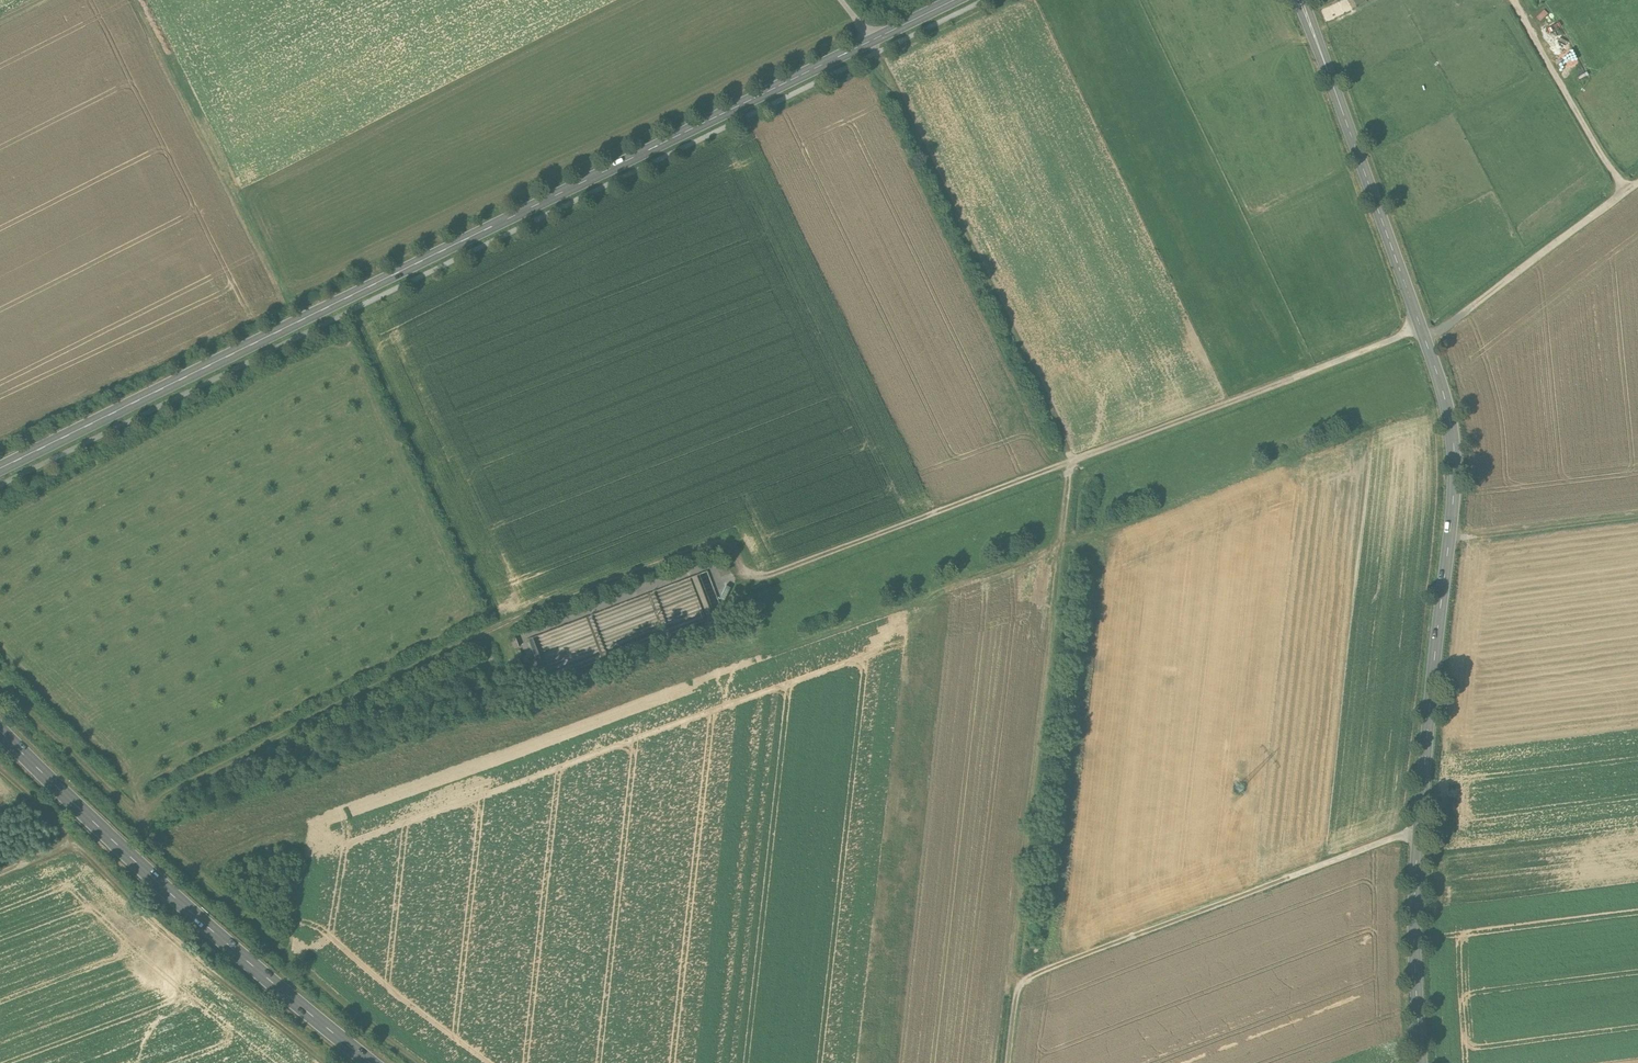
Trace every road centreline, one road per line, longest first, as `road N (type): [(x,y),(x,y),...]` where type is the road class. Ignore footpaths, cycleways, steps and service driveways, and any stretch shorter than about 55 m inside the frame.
road 1 (track): [(141,819),(701,534),(760,580),(1421,328)]
road 2 (secondary): [(1301,0),(1455,444),(1415,881),(1420,1062)]
road 3 (tertiary): [(0,469),(954,0)]
road 4 (track): [(1013,985),(1071,461),(872,41)]
road 5 (track): [(416,1062),(141,819),(0,680)]
road 6 (track): [(1295,452),(783,659)]
road 7 (track): [(1419,835),(1013,985),(1004,1062)]
road 8 (primary): [(372,1062),(289,995),(0,719)]
road 9 (track): [(336,1062),(152,912),(0,772)]
road 10 (track): [(1637,181),(1425,340)]
road 11 (track): [(1512,0),(1625,191)]
road 12 (track): [(1637,515),(1449,538)]

